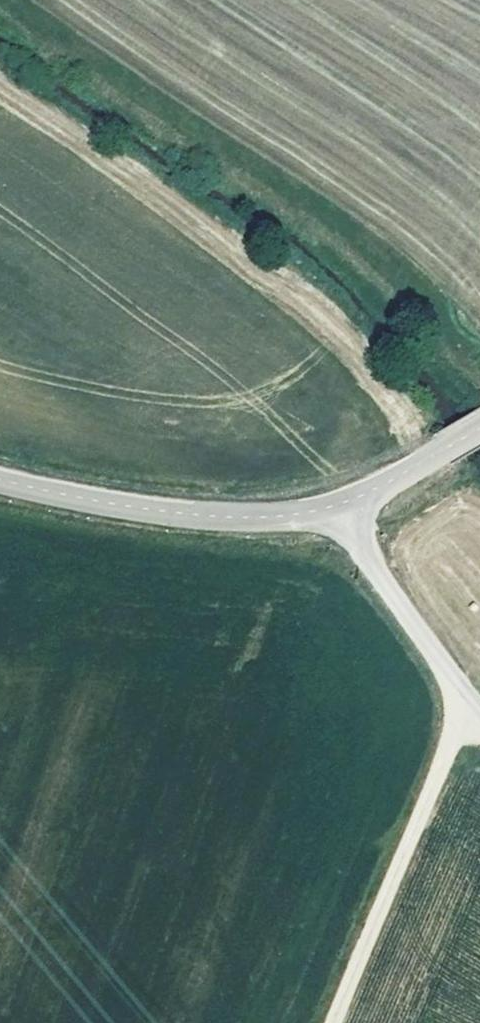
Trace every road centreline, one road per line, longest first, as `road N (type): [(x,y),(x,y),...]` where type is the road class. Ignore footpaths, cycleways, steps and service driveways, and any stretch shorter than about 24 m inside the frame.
road 1 (tertiary): [(479,429),(364,496),(277,517),(157,511),(0,479)]
road 2 (track): [(471,713),(339,1022)]
road 3 (track): [(479,720),(335,506)]

